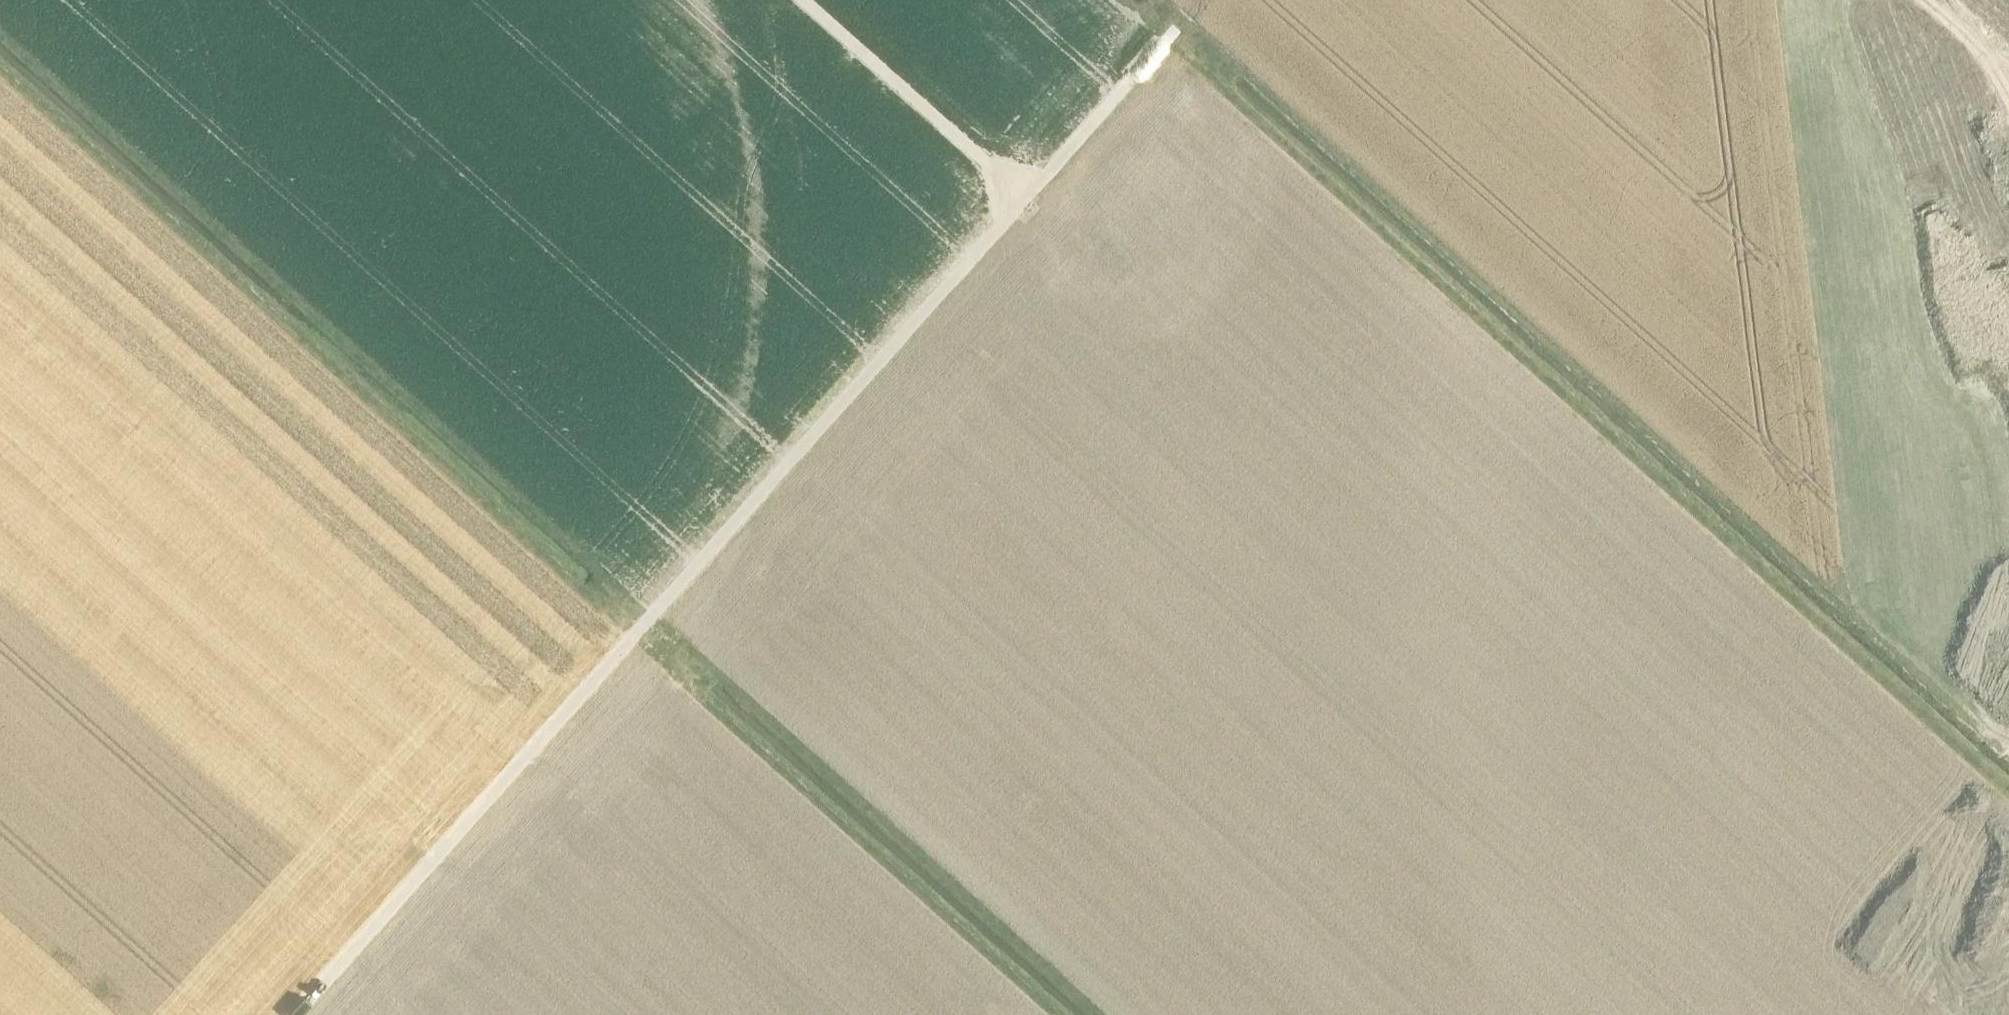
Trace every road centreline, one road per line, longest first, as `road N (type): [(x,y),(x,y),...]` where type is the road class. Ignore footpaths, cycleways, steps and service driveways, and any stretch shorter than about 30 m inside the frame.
road 1 (track): [(295,1014),(1008,214),(1014,196),(990,165),(805,0)]
road 2 (track): [(1014,196),(1049,176),(1165,44)]

